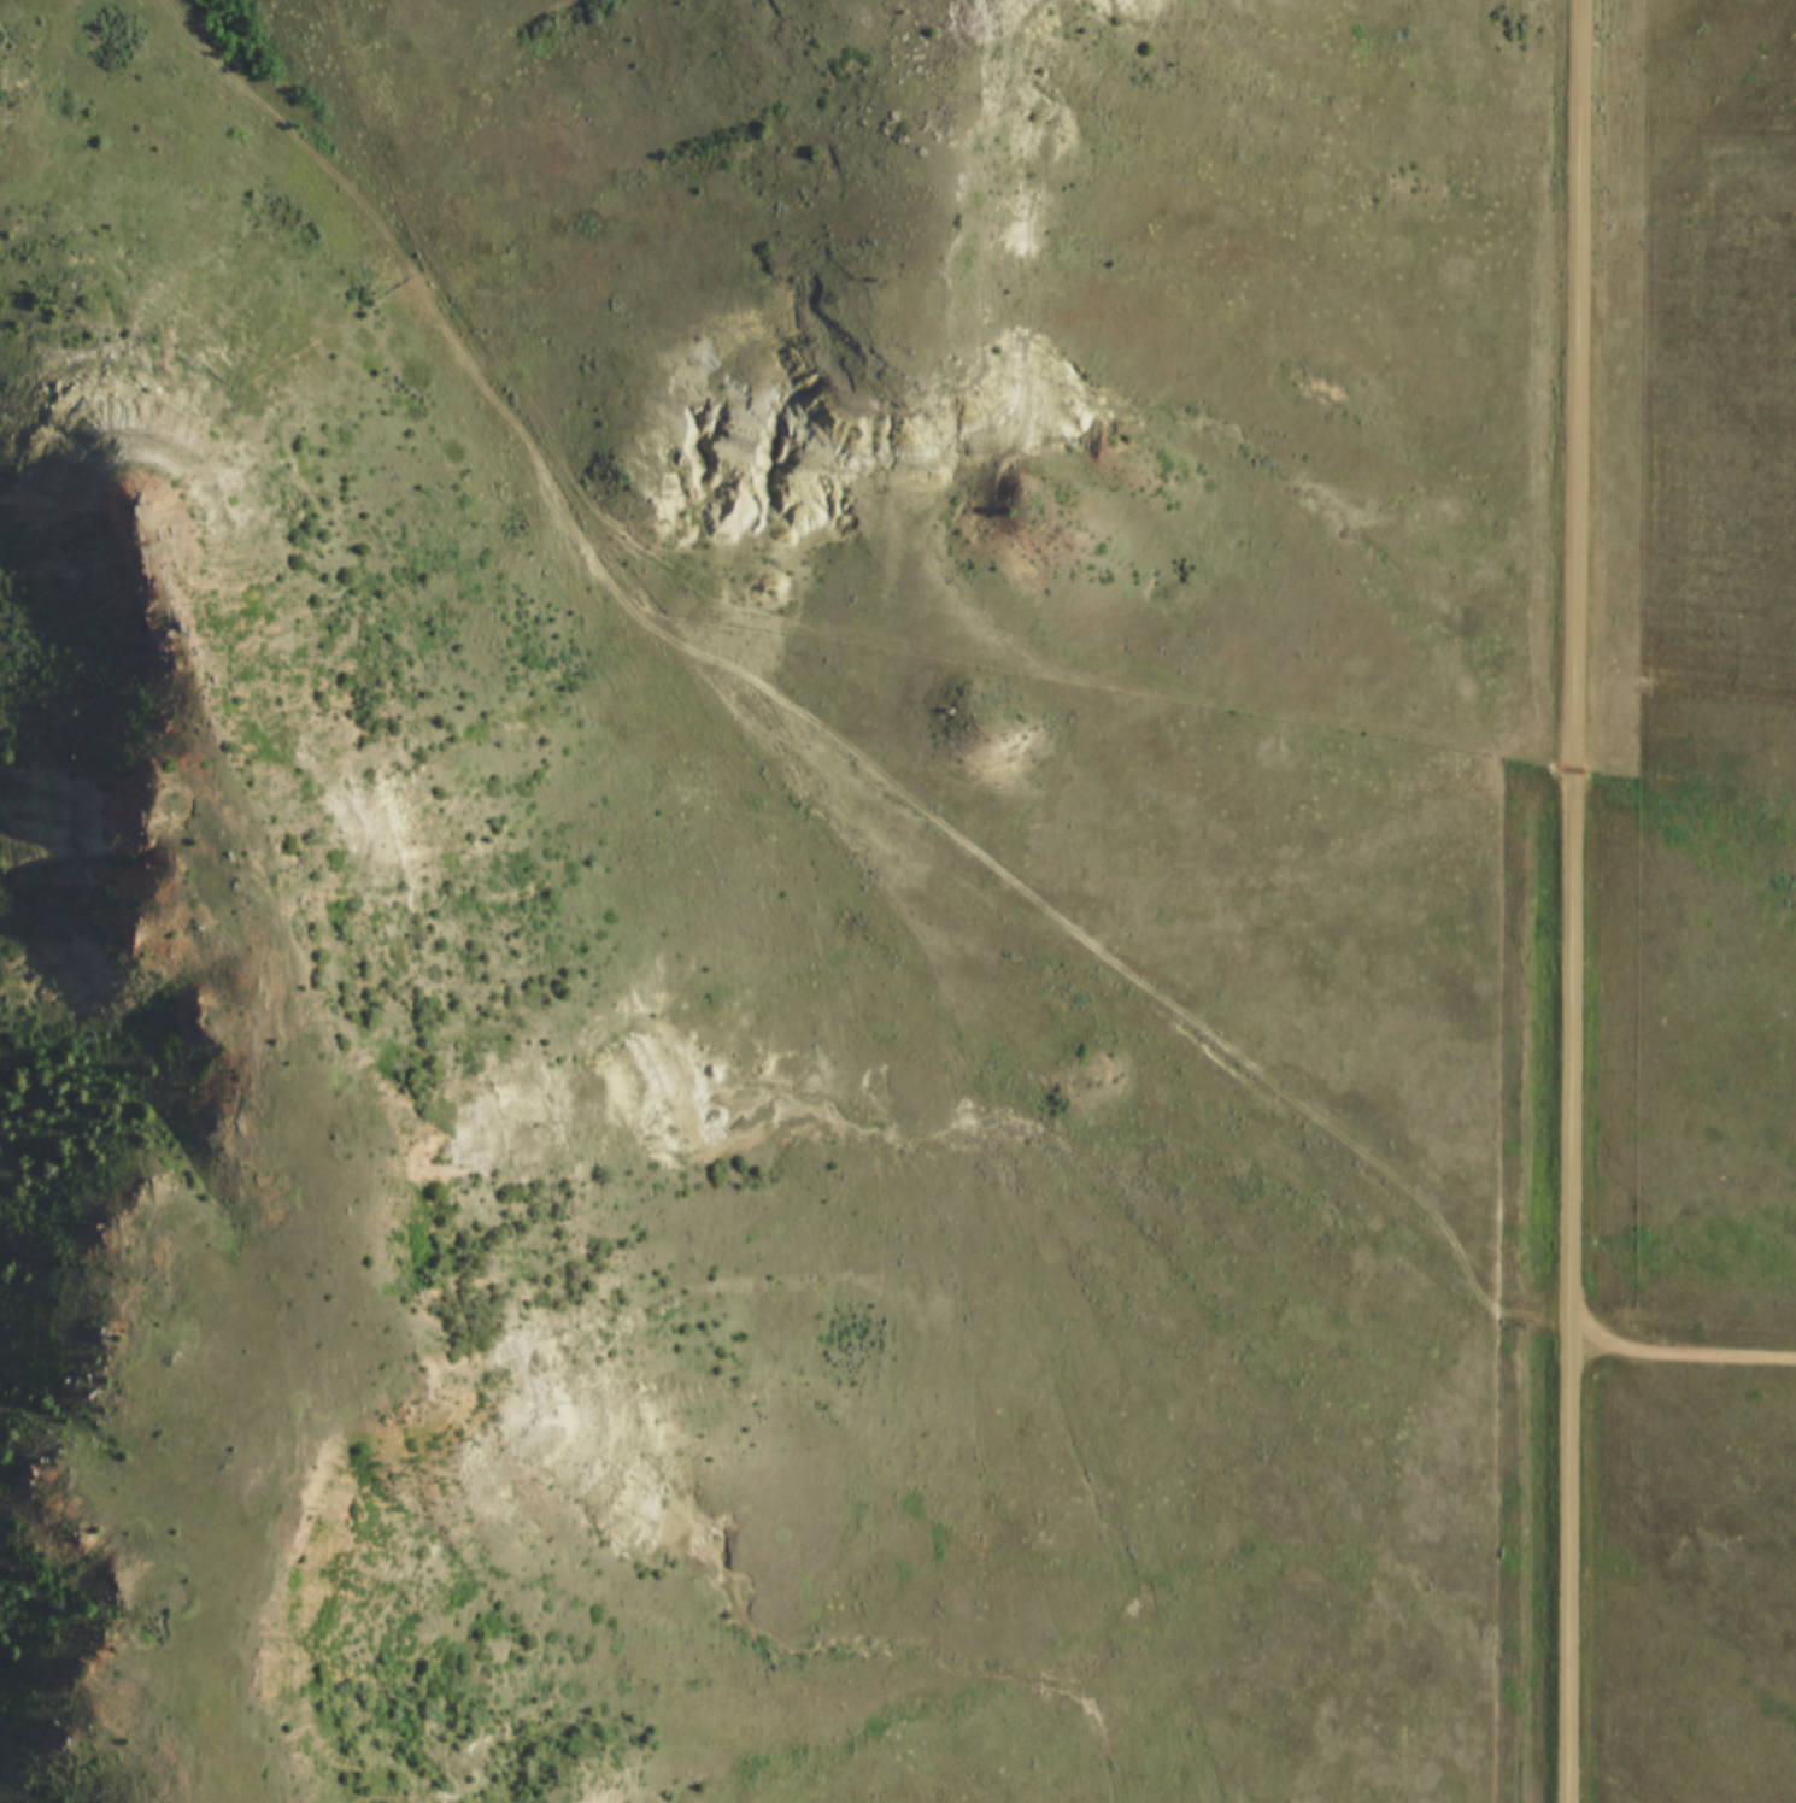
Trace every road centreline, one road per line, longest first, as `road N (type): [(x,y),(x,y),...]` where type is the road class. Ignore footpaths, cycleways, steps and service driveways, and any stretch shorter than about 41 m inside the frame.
road 1 (residential): [(1579,0),(1568,1802)]

